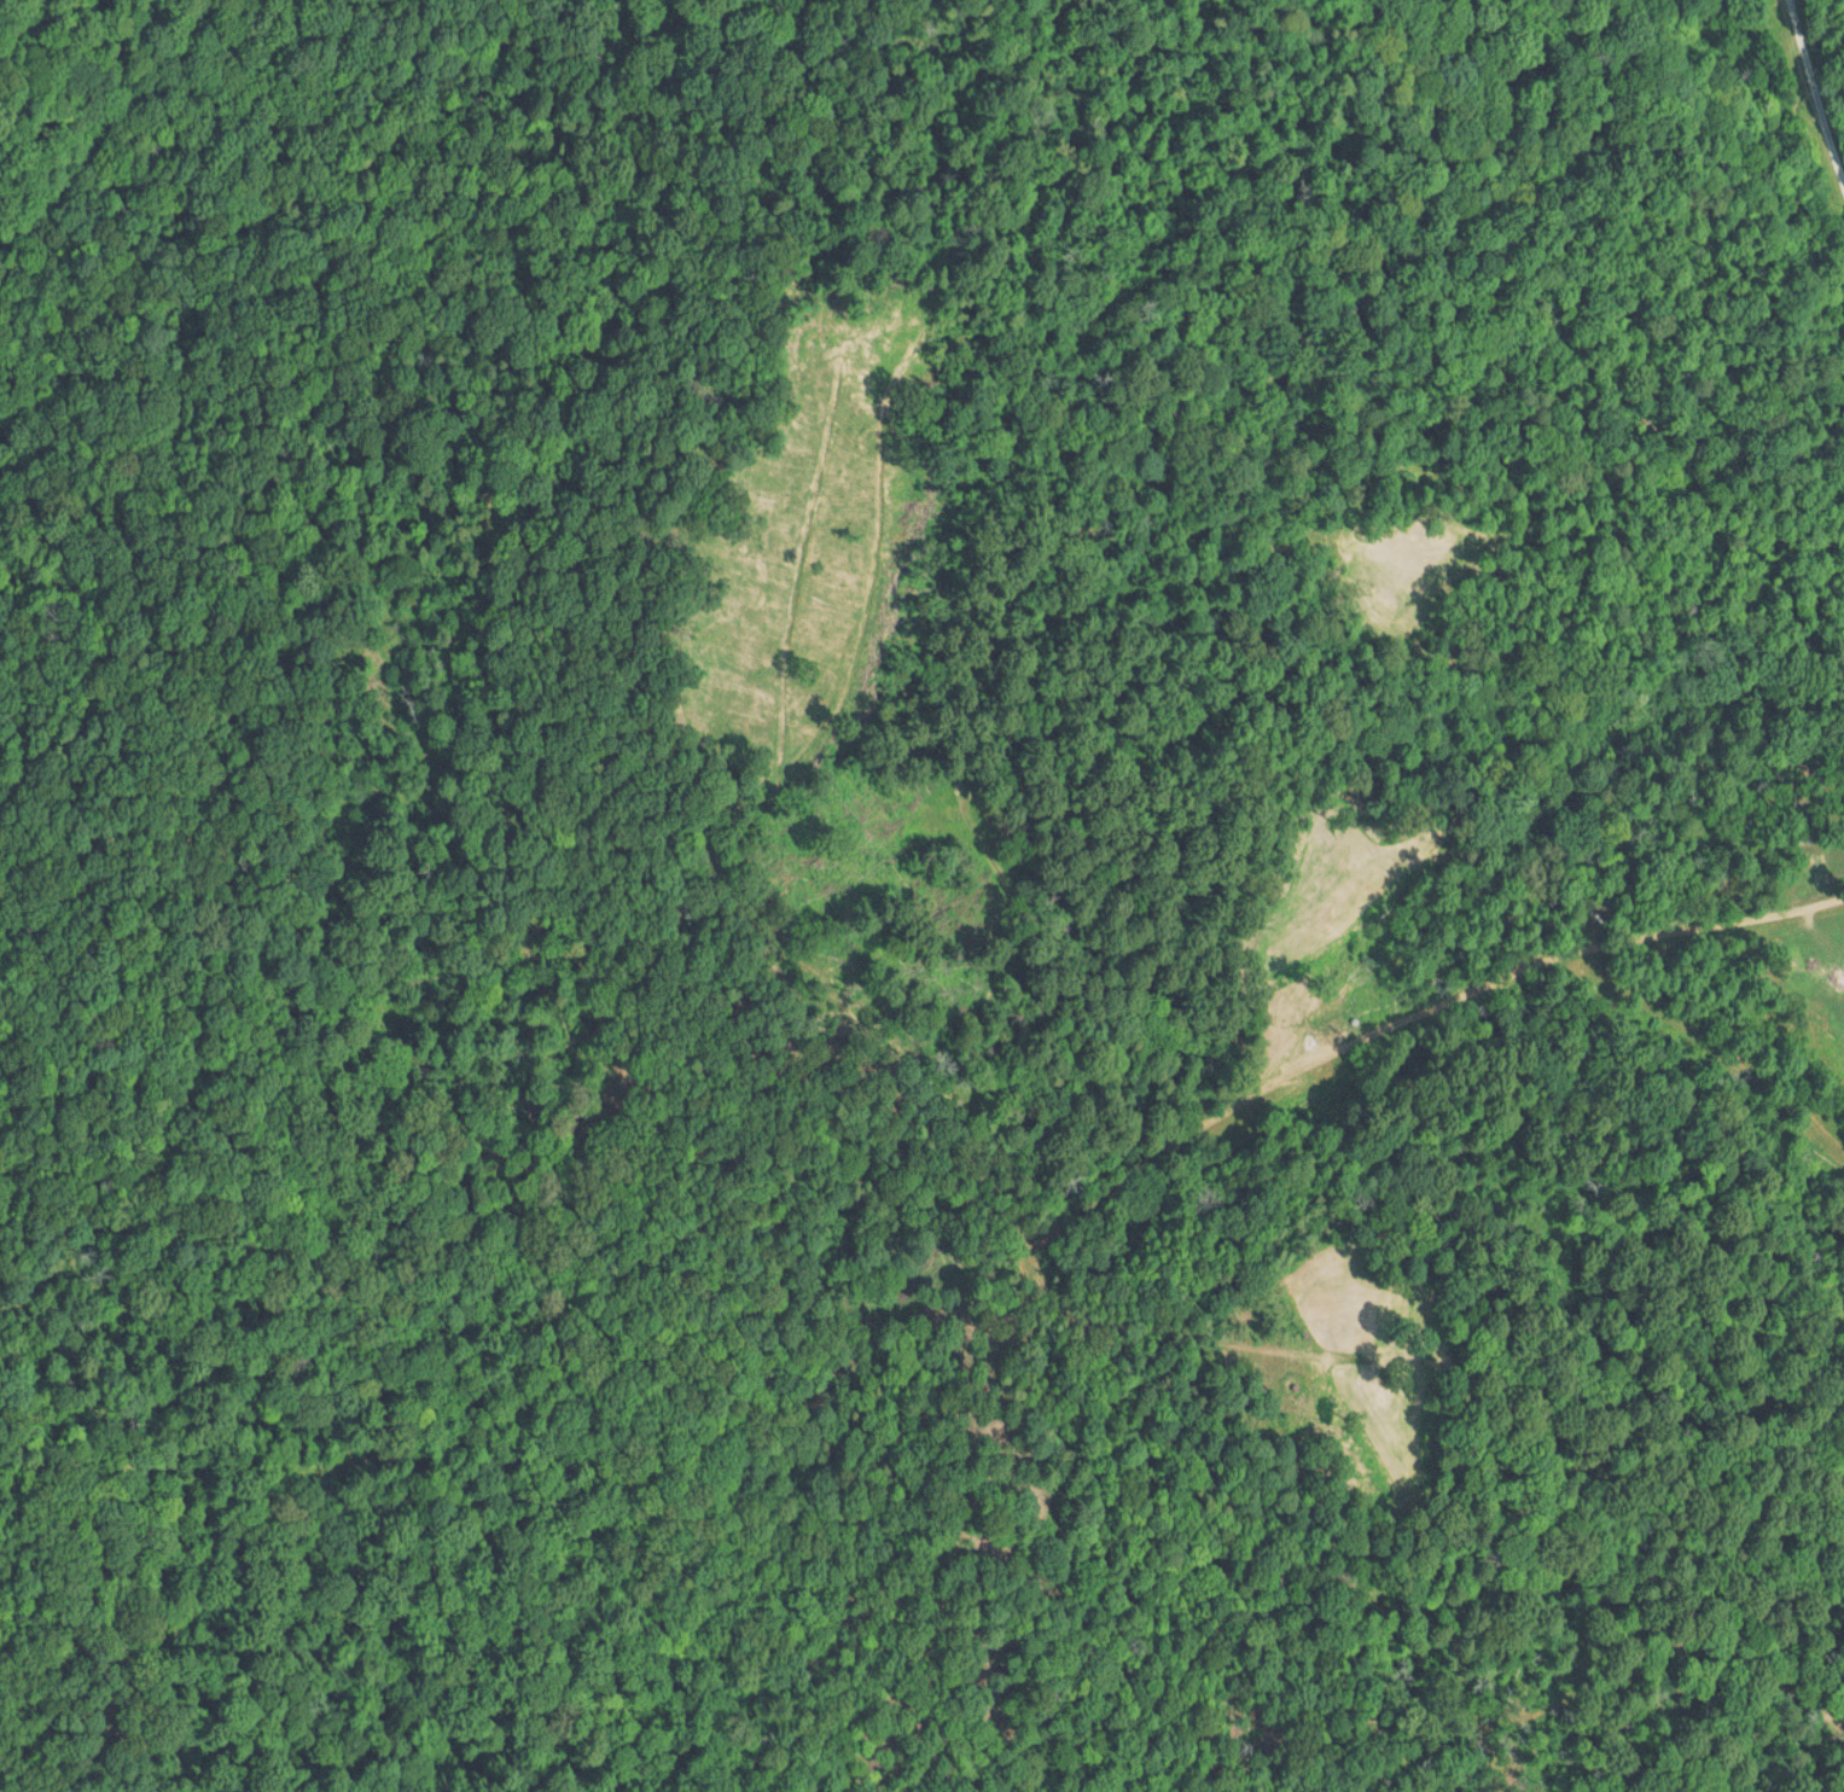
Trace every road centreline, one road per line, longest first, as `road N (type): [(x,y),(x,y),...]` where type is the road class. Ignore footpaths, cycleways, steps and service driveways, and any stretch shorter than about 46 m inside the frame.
road 1 (residential): [(1789,0),(1843,185)]

